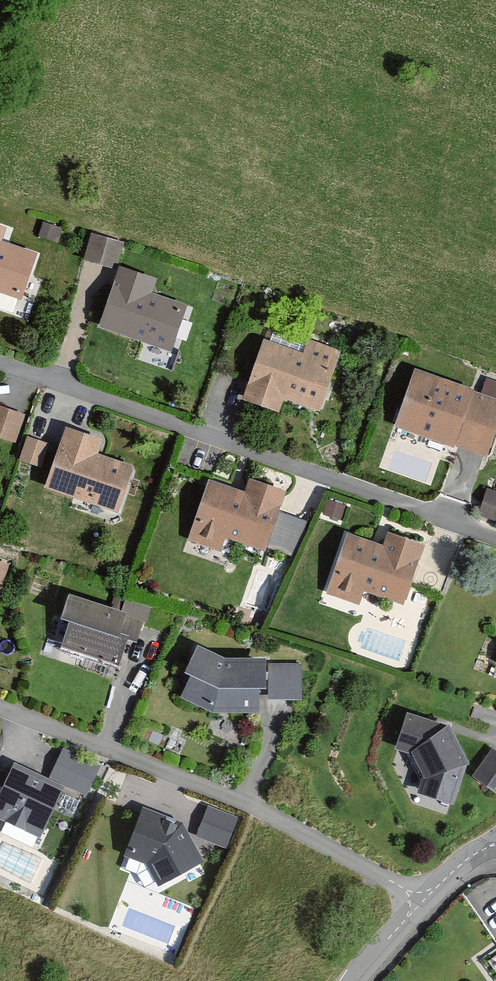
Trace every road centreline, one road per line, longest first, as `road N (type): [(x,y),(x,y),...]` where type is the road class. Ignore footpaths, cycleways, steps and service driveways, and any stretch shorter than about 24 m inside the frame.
road 1 (residential): [(495,535),(0,365)]
road 2 (residential): [(422,899),(241,803),(0,708)]

